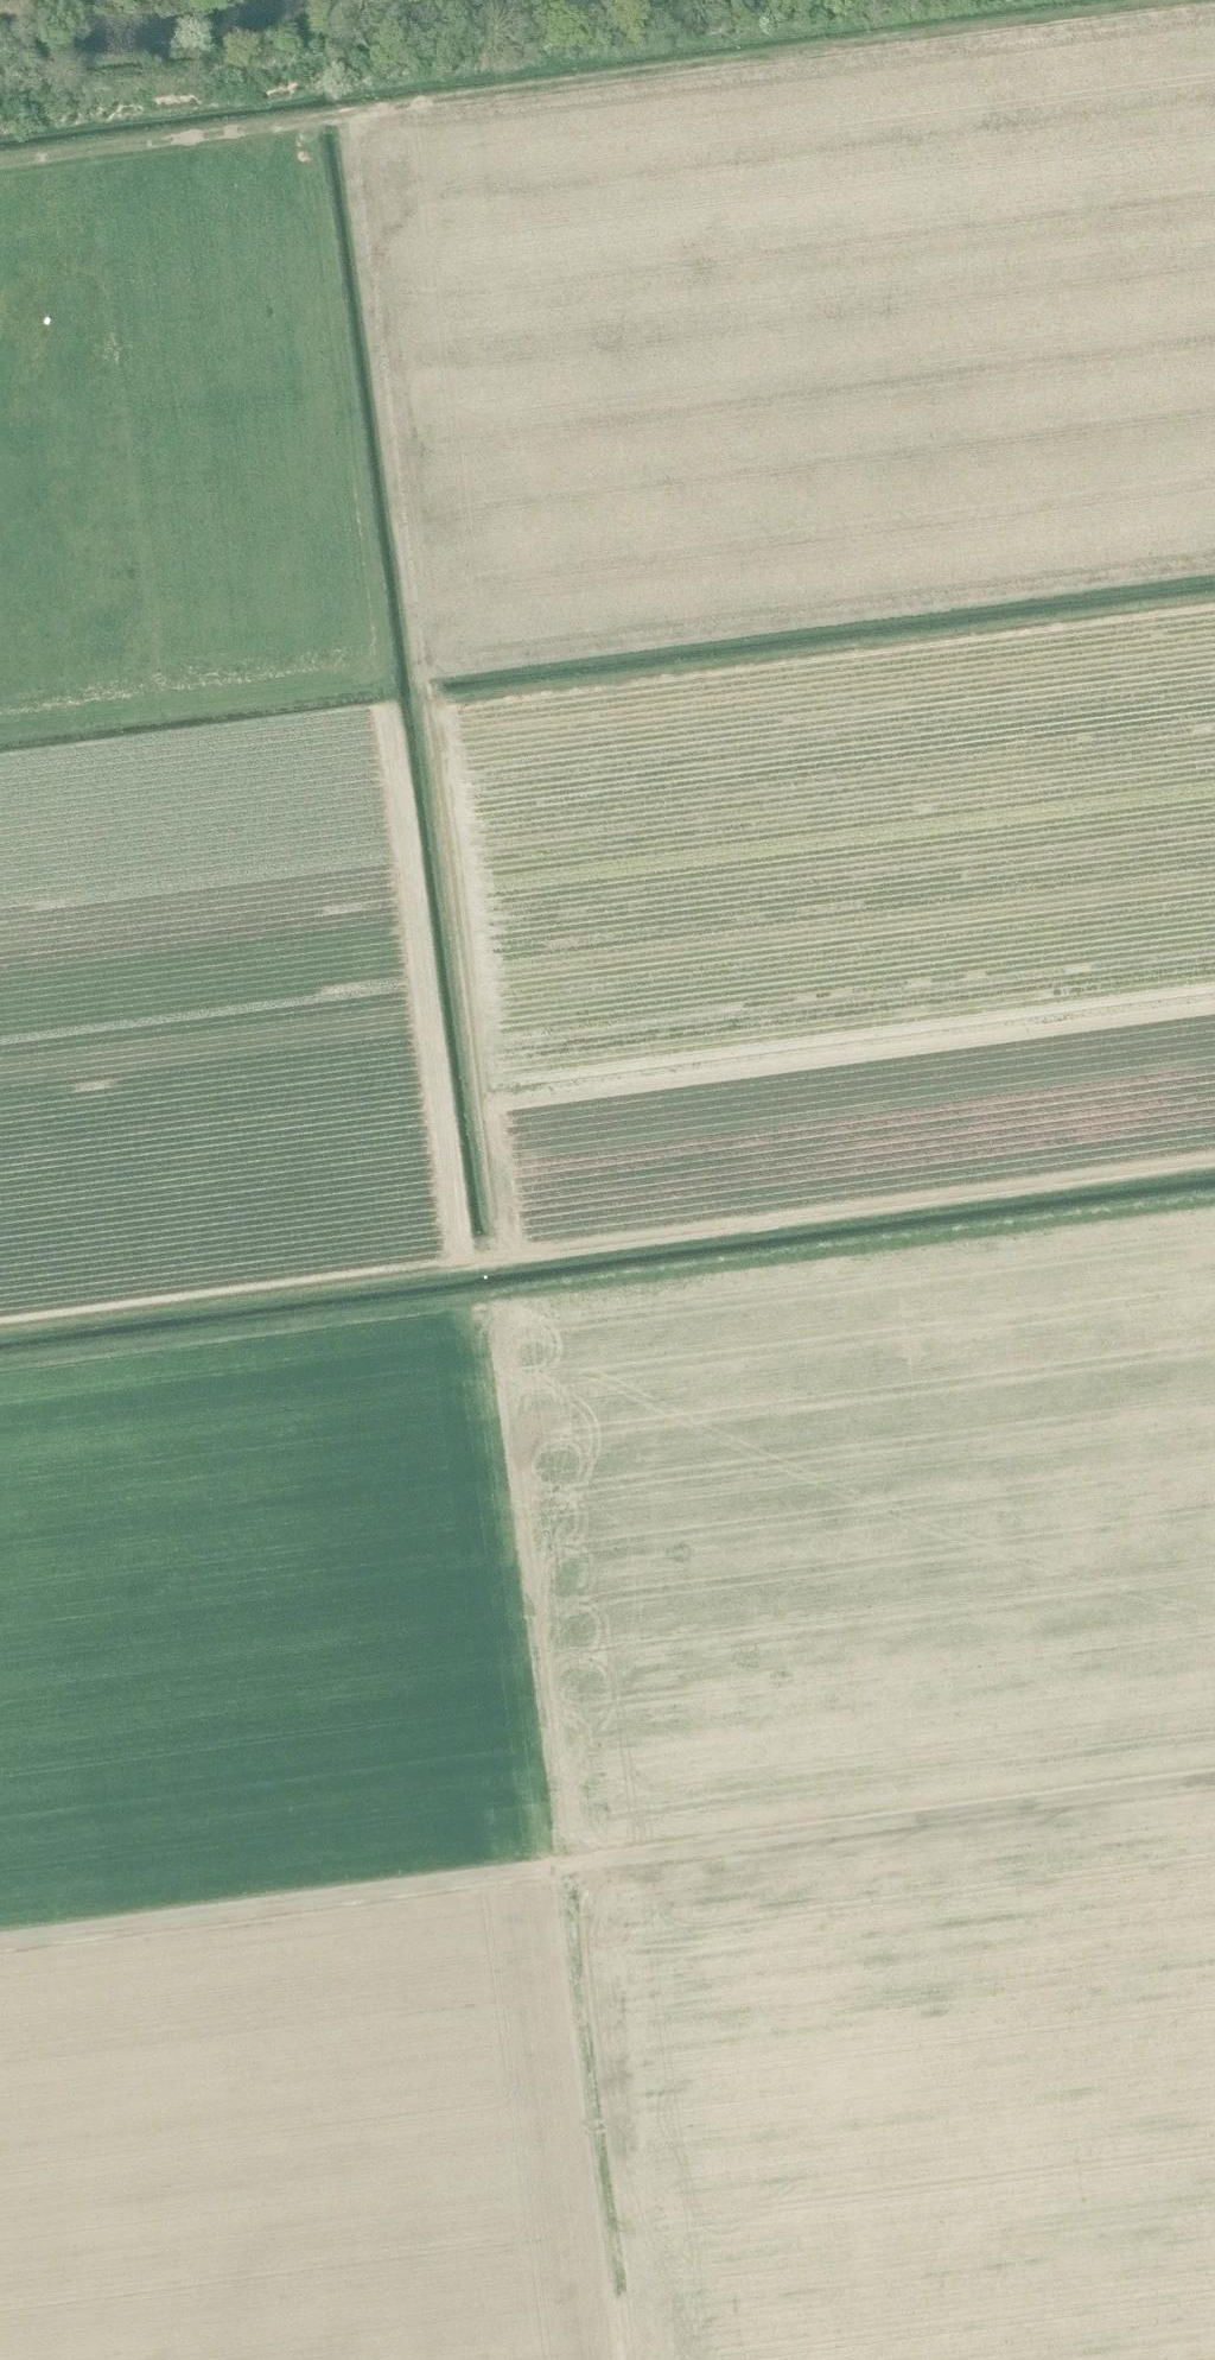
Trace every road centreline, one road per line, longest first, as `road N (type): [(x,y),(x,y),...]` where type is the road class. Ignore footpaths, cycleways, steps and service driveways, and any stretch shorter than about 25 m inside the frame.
road 1 (track): [(1197,0),(349,114)]

